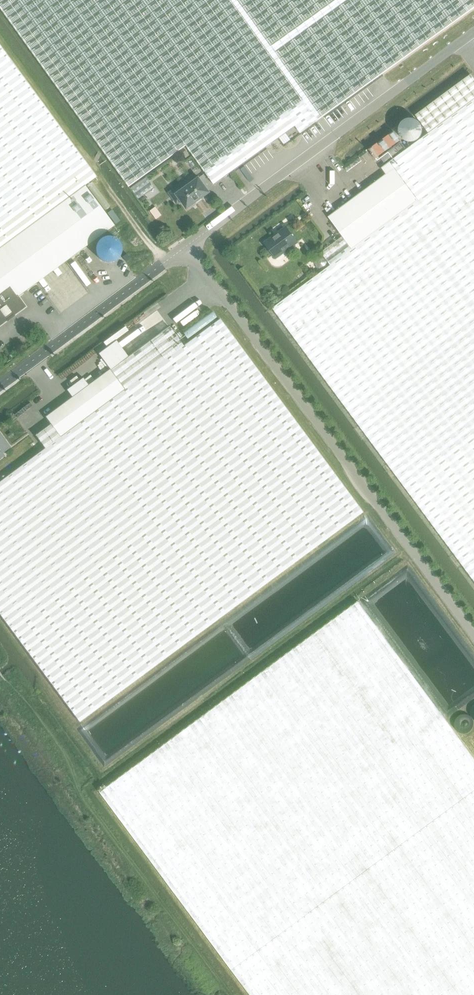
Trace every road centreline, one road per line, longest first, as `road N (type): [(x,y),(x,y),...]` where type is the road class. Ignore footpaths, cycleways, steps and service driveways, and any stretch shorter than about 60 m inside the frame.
road 1 (tertiary): [(183,248),(473,635)]
road 2 (unclassified): [(473,35),(183,248)]
road 3 (tertiary): [(183,248),(0,384)]

